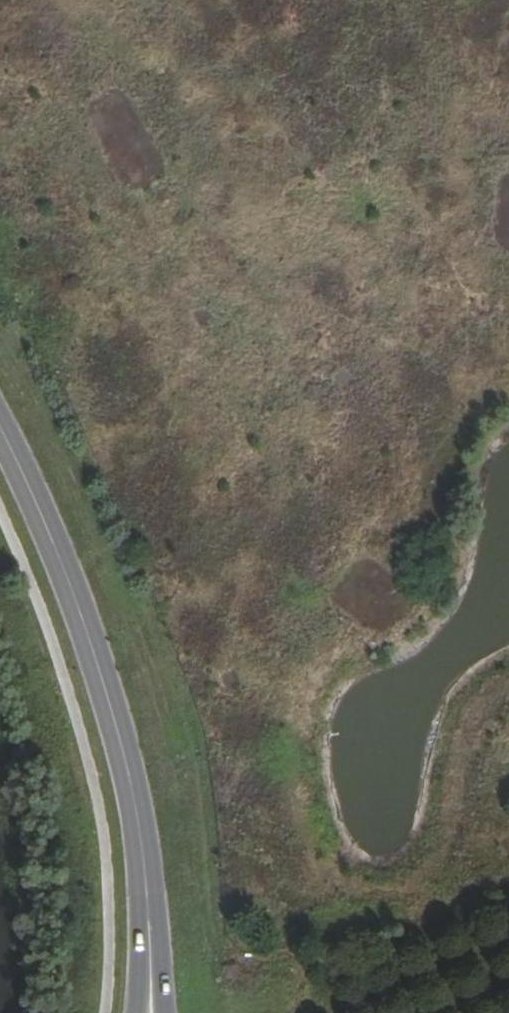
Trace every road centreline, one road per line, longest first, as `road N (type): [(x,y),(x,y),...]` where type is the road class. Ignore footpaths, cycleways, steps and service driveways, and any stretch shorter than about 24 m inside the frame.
road 1 (secondary): [(152,938),(123,744),(82,615),(0,427)]

